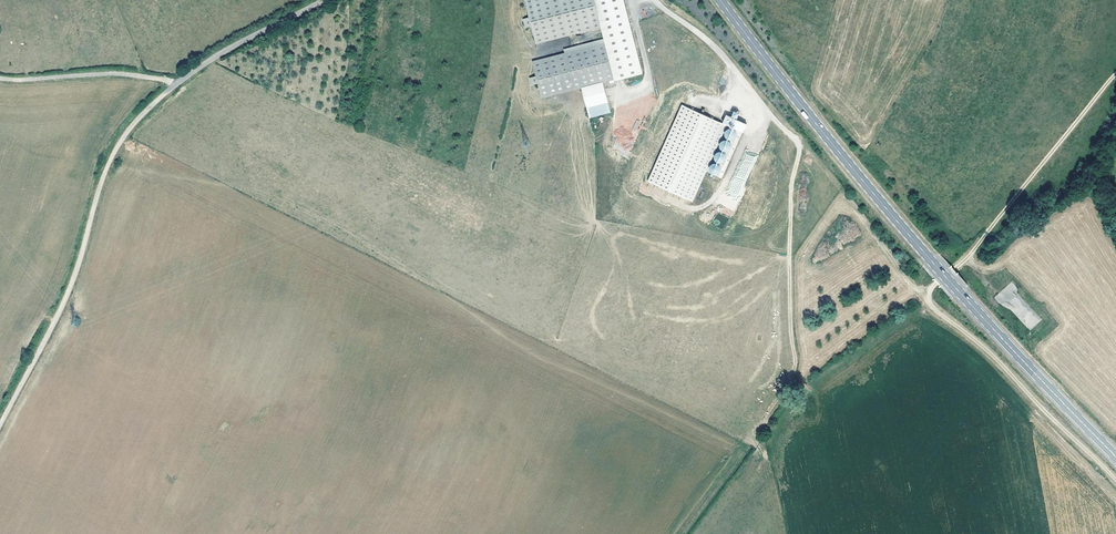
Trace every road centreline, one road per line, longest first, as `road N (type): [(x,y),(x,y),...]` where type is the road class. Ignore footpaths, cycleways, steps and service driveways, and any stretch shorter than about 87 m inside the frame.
road 1 (primary): [(1115,458),(896,224),(719,0)]
road 2 (unclassified): [(324,0),(208,61),(126,134),(59,310),(0,423)]
road 3 (track): [(843,192),(907,280),(988,350),(1115,484)]
road 4 (track): [(926,300),(1115,78)]
road 5 (track): [(801,145),(789,256),(800,377)]
road 6 (track): [(0,77),(113,73),(176,83)]

